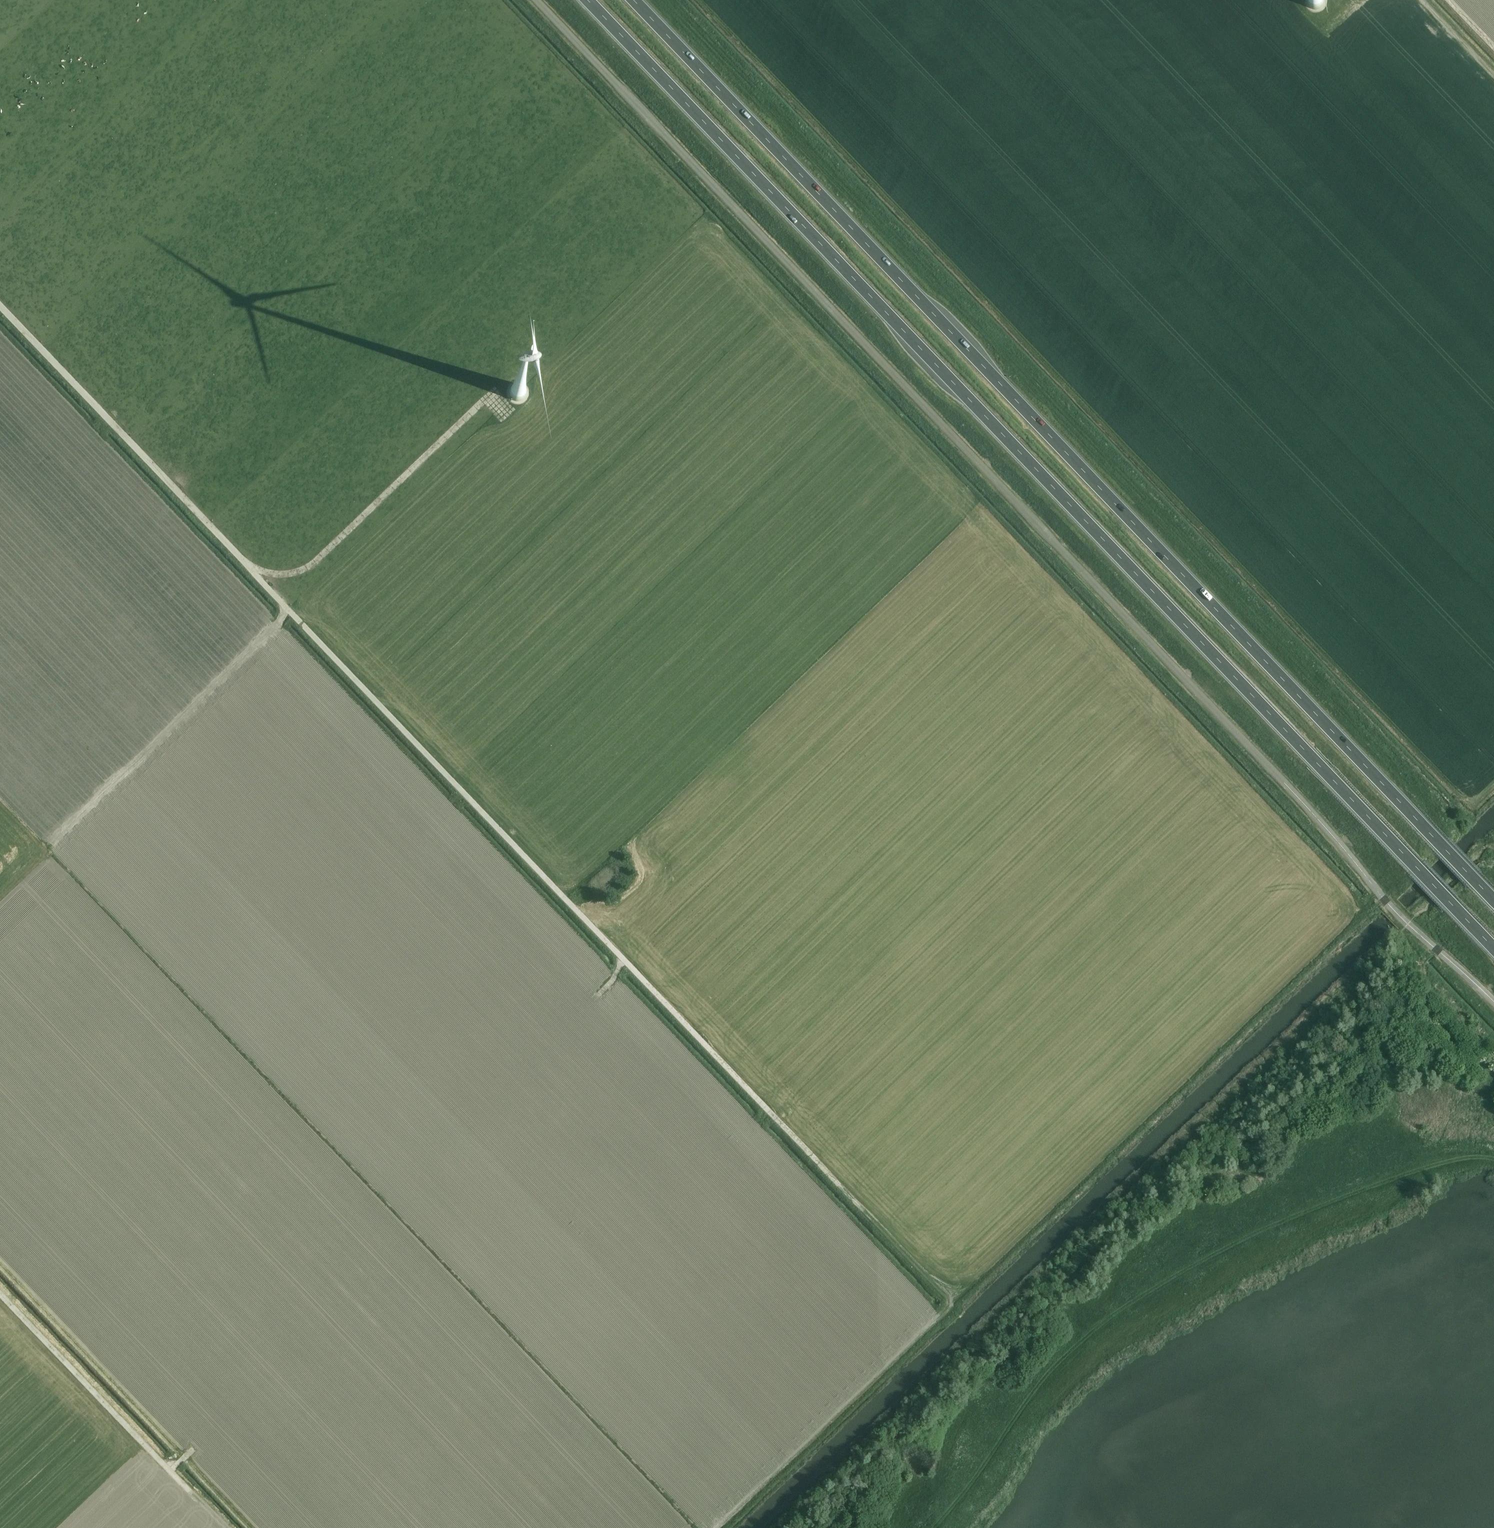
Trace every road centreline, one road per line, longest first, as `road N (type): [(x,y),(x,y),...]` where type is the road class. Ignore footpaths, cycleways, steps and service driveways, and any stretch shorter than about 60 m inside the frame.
road 1 (unclassified): [(1493,1008),(539,0)]
road 2 (trunk): [(584,0),(1493,947)]
road 3 (trunk): [(1493,902),(637,0)]

